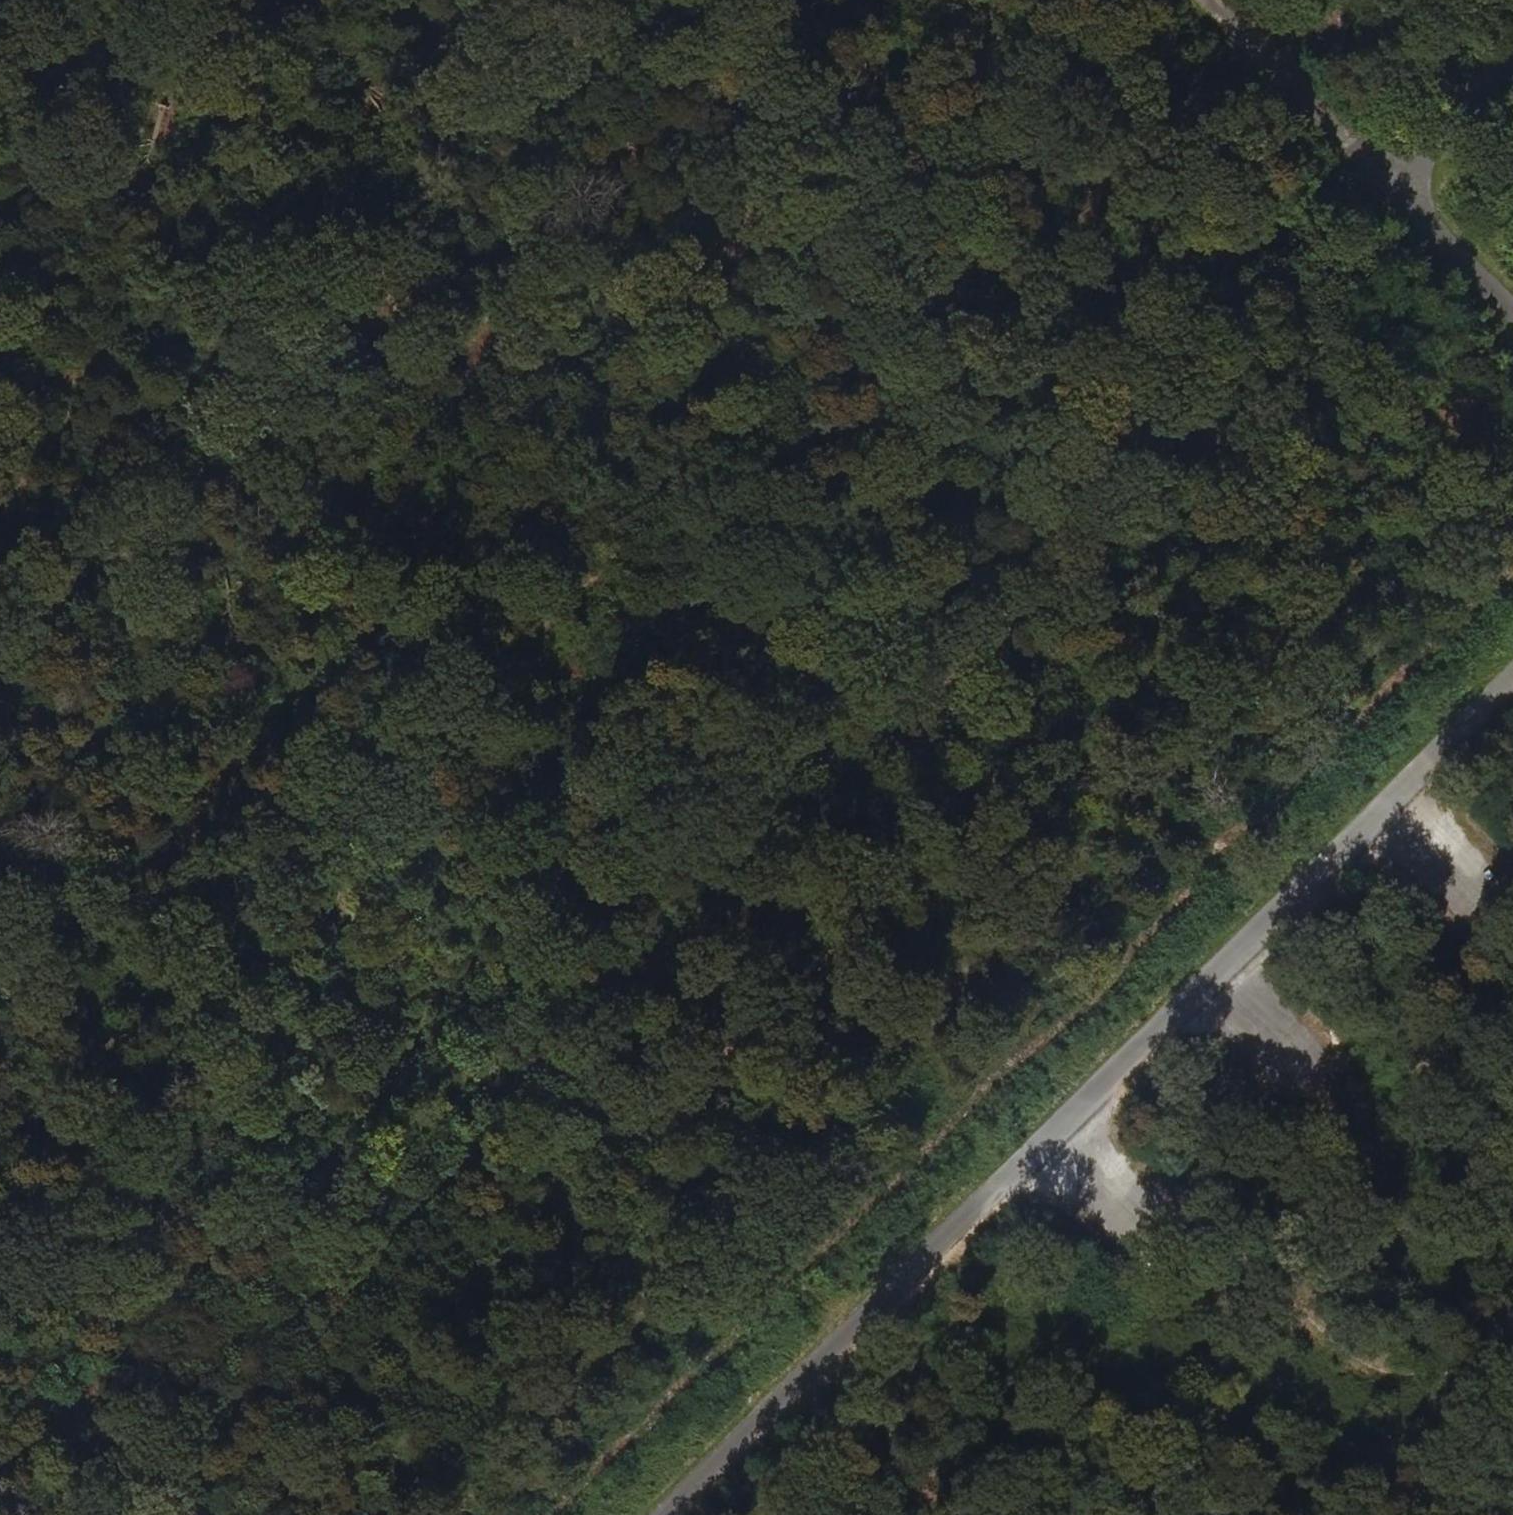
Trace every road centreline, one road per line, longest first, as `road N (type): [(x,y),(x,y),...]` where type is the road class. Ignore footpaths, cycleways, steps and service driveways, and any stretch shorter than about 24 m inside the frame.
road 1 (unclassified): [(670,1514),(1065,1130),(1512,674)]
road 2 (unclassified): [(1392,185),(1211,0)]
road 3 (unclassified): [(1512,314),(1392,185)]
road 4 (unclassified): [(1392,185),(1512,74)]

